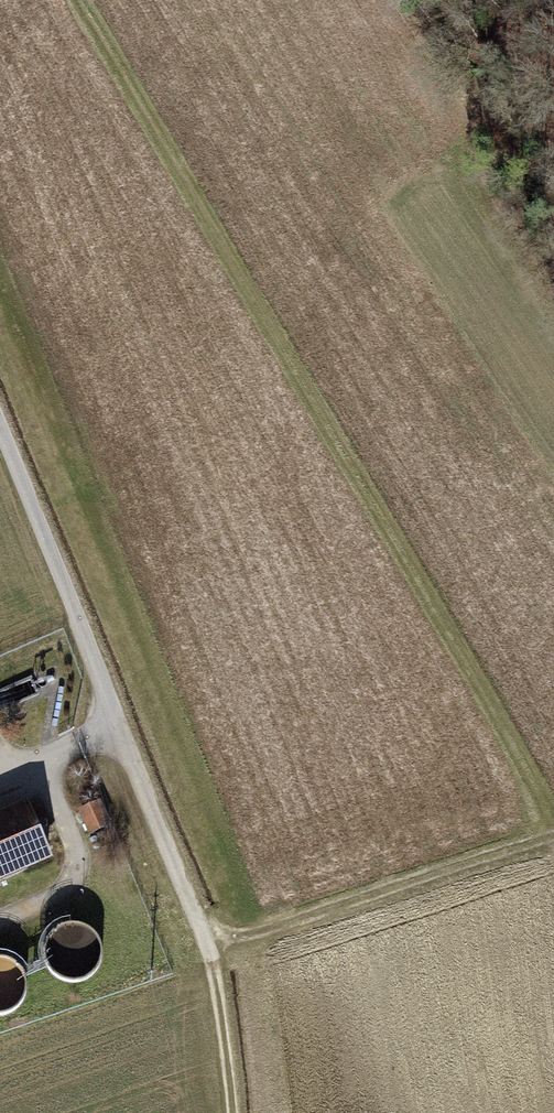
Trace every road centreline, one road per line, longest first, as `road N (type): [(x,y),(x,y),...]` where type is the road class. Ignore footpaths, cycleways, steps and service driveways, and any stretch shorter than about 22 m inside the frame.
road 1 (track): [(69,0),(553,806)]
road 2 (track): [(0,434),(211,949),(230,1112)]
road 3 (track): [(211,949),(553,838)]
road 4 (track): [(0,928),(47,910),(72,874),(57,821)]
road 5 (track): [(117,735),(0,783)]

